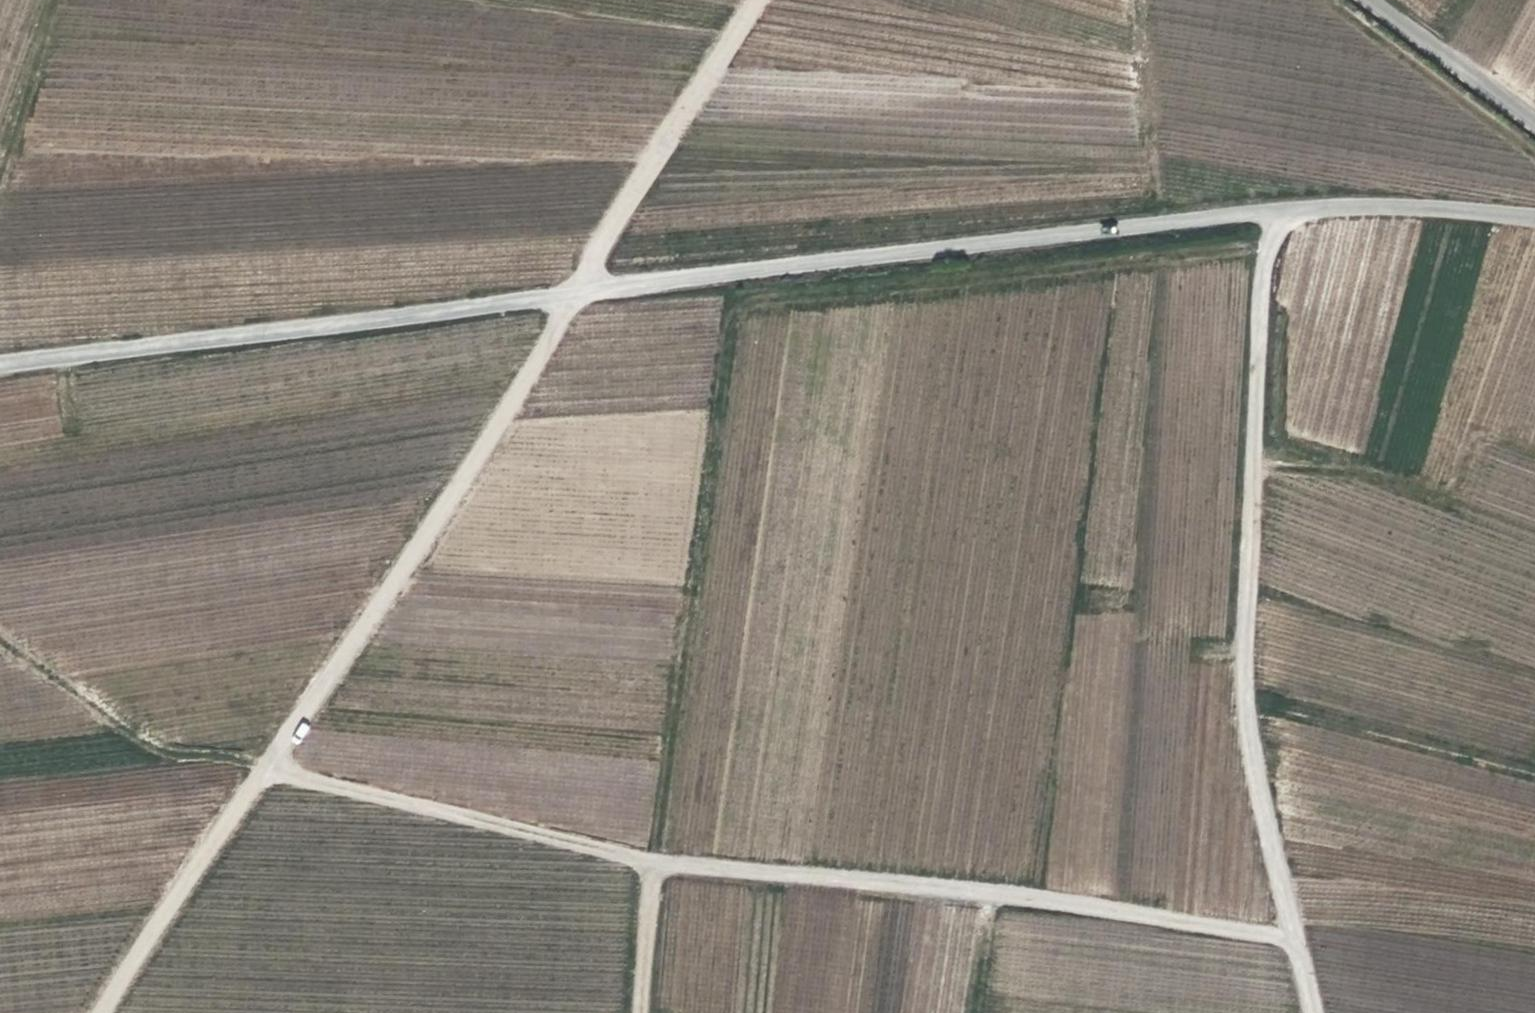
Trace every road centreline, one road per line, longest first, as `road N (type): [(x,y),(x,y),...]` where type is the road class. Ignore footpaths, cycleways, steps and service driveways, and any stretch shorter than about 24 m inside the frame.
road 1 (unclassified): [(0,351),(1241,213),(1369,204),(1534,213)]
road 2 (track): [(259,774),(654,869),(1295,930)]
road 3 (track): [(259,774),(579,290),(752,0)]
road 4 (track): [(1314,1012),(1244,685),(1268,251),(1279,224),(1299,209)]
road 5 (track): [(259,774),(141,744),(0,642)]
road 6 (track): [(259,774),(107,1012)]
road 7 (unclassified): [(1534,133),(1361,0)]
road 8 (track): [(63,0),(0,203)]
road 9 (track): [(654,869),(644,1012)]

